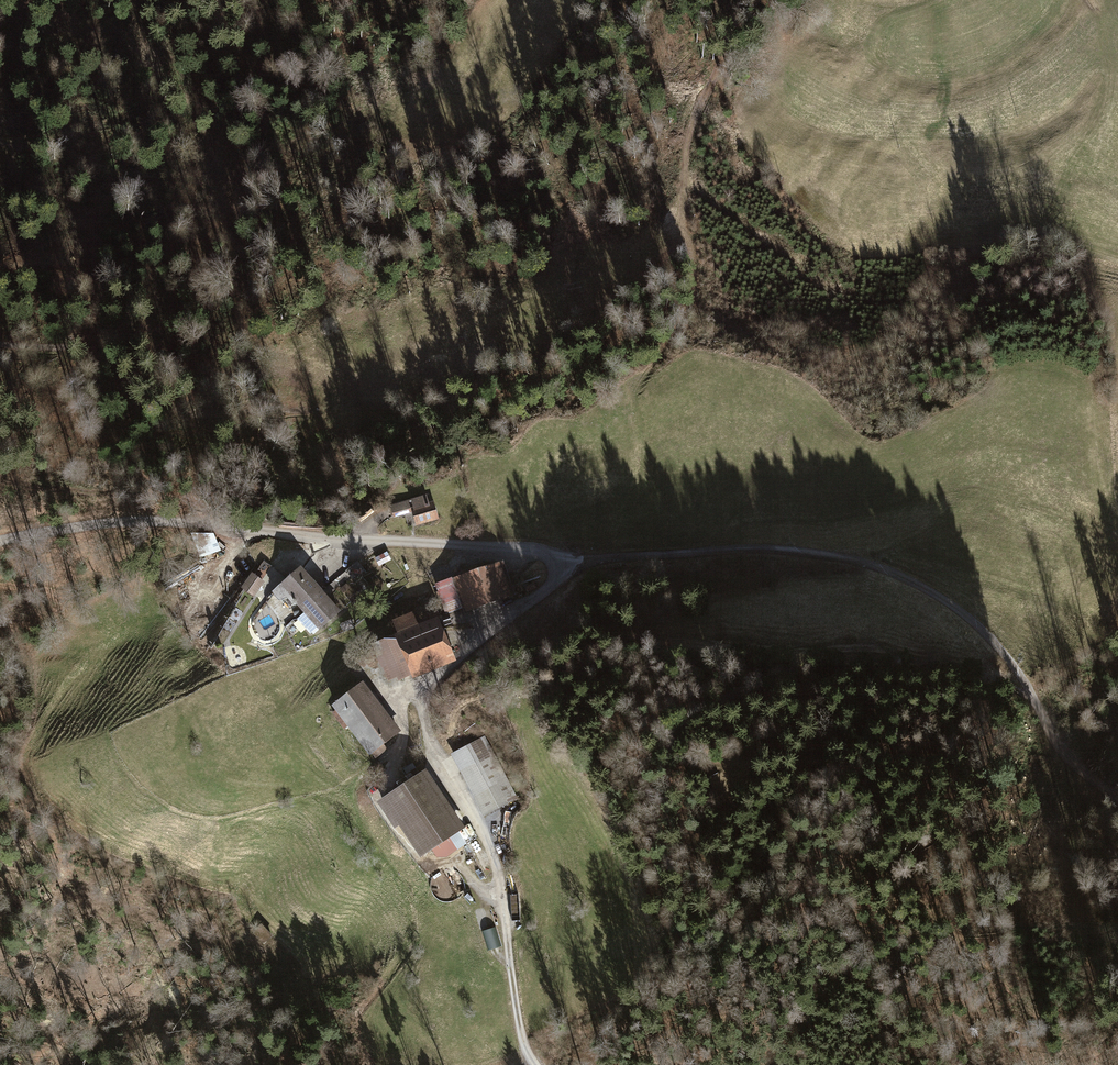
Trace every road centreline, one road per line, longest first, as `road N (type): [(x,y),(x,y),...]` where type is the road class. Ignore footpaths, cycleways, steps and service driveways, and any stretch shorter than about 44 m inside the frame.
road 1 (unclassified): [(0,540),(166,521),(549,556),(556,567),(544,593),(423,699),(433,749),(492,849),(502,897),(494,902),(462,863)]
road 2 (track): [(1117,804),(1066,757),(1018,670),(975,628),(934,596),(877,571),(770,555),(556,567)]
road 3 (track): [(759,775),(678,749),(671,734),(678,723),(825,659),(943,663),(1031,691)]
road 4 (track): [(292,374),(413,359),(520,300),(628,270),(665,247),(681,221)]
road 5 (track): [(746,0),(685,139),(681,221)]
road 6 (track): [(502,897),(517,1008),(534,1064)]

